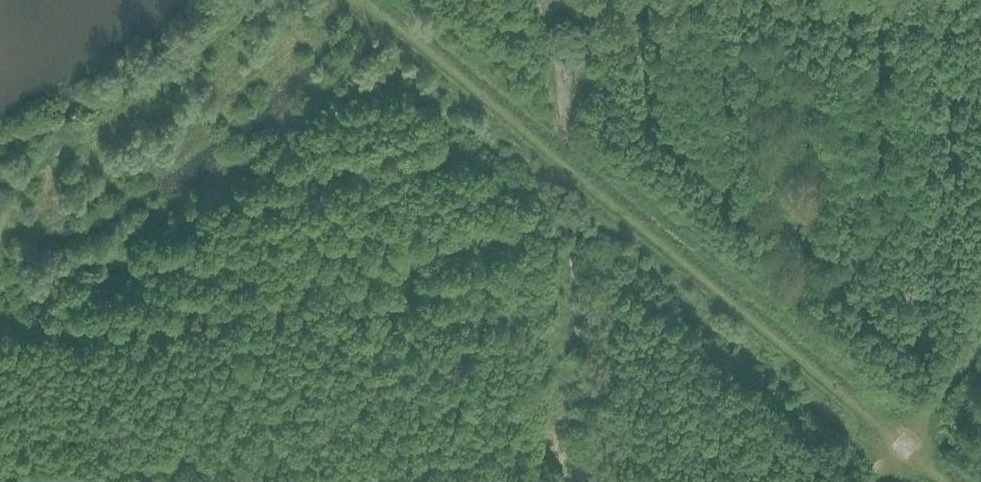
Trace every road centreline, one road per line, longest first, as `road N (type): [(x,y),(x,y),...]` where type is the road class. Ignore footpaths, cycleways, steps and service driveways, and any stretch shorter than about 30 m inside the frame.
road 1 (track): [(980,357),(920,444),(883,481)]

